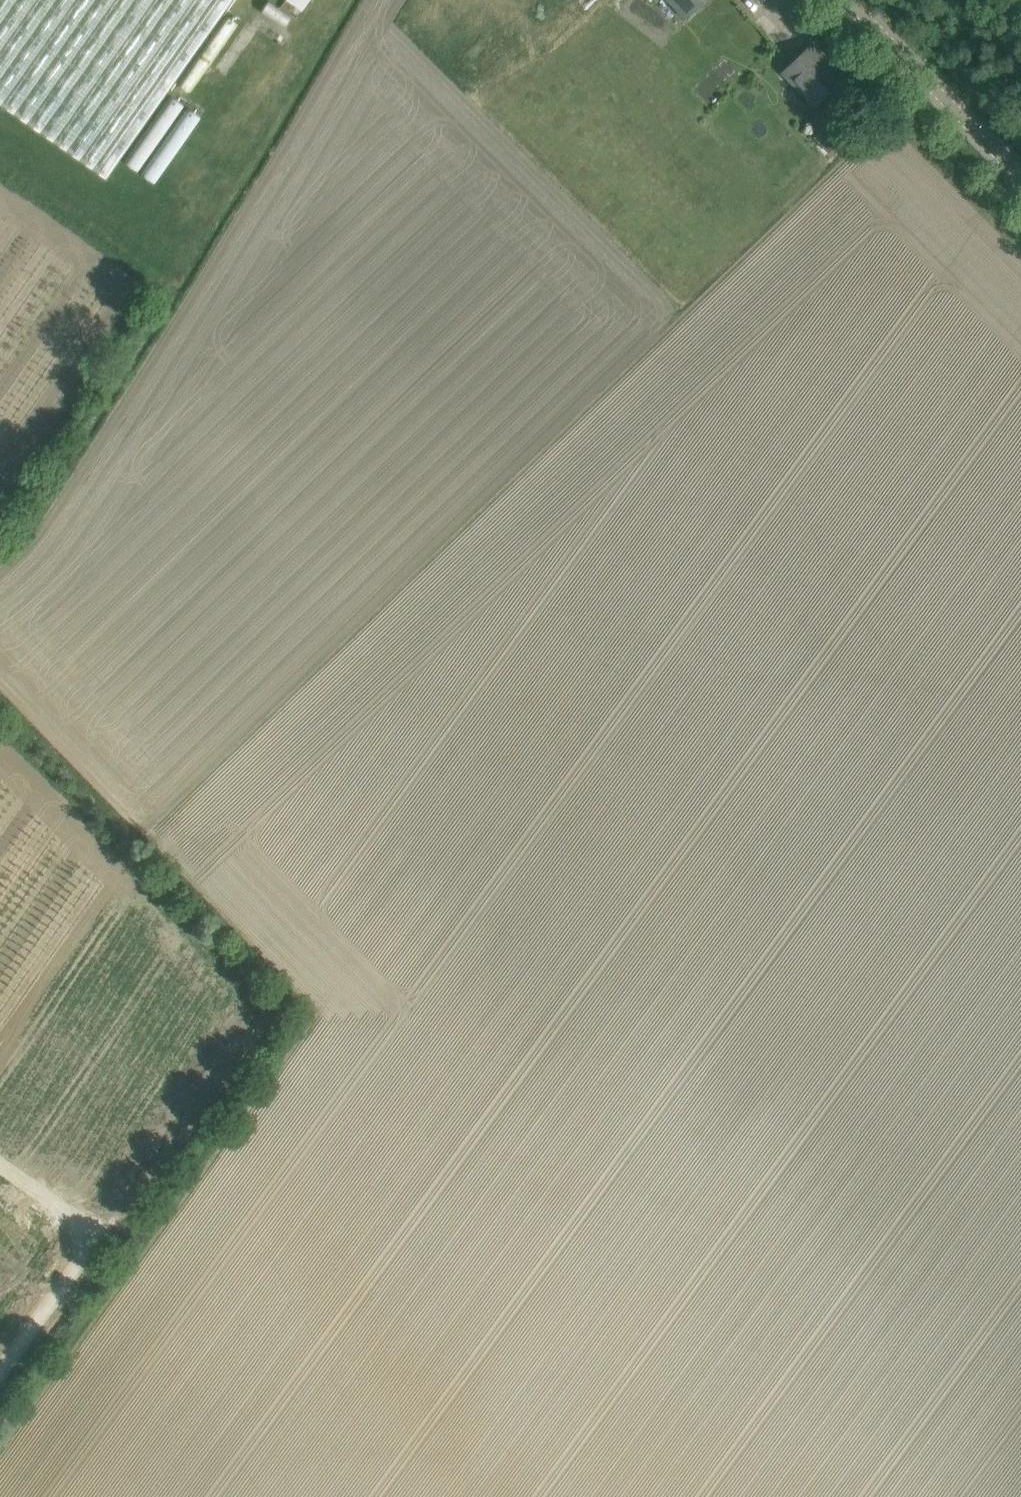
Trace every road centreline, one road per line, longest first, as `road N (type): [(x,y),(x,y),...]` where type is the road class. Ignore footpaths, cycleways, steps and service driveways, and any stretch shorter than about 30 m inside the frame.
road 1 (tertiary): [(1020,177),(847,0)]

